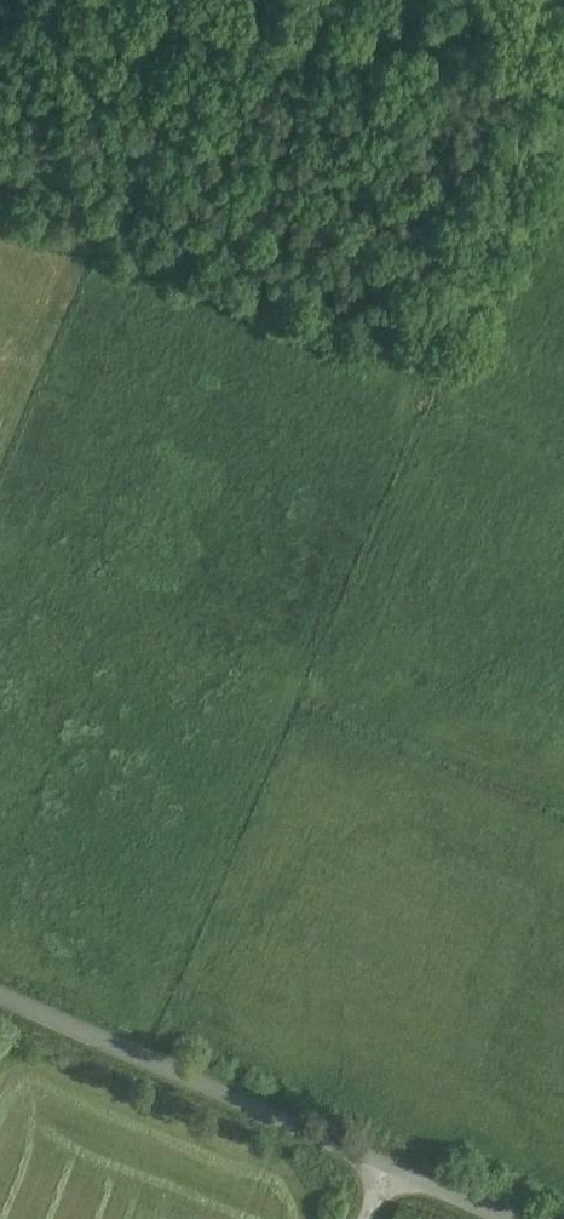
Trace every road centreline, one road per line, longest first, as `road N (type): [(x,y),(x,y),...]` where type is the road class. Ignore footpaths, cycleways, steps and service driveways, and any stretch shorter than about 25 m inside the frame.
road 1 (unclassified): [(391,1168),(0,997)]
road 2 (unclassified): [(507,1218),(391,1168)]

